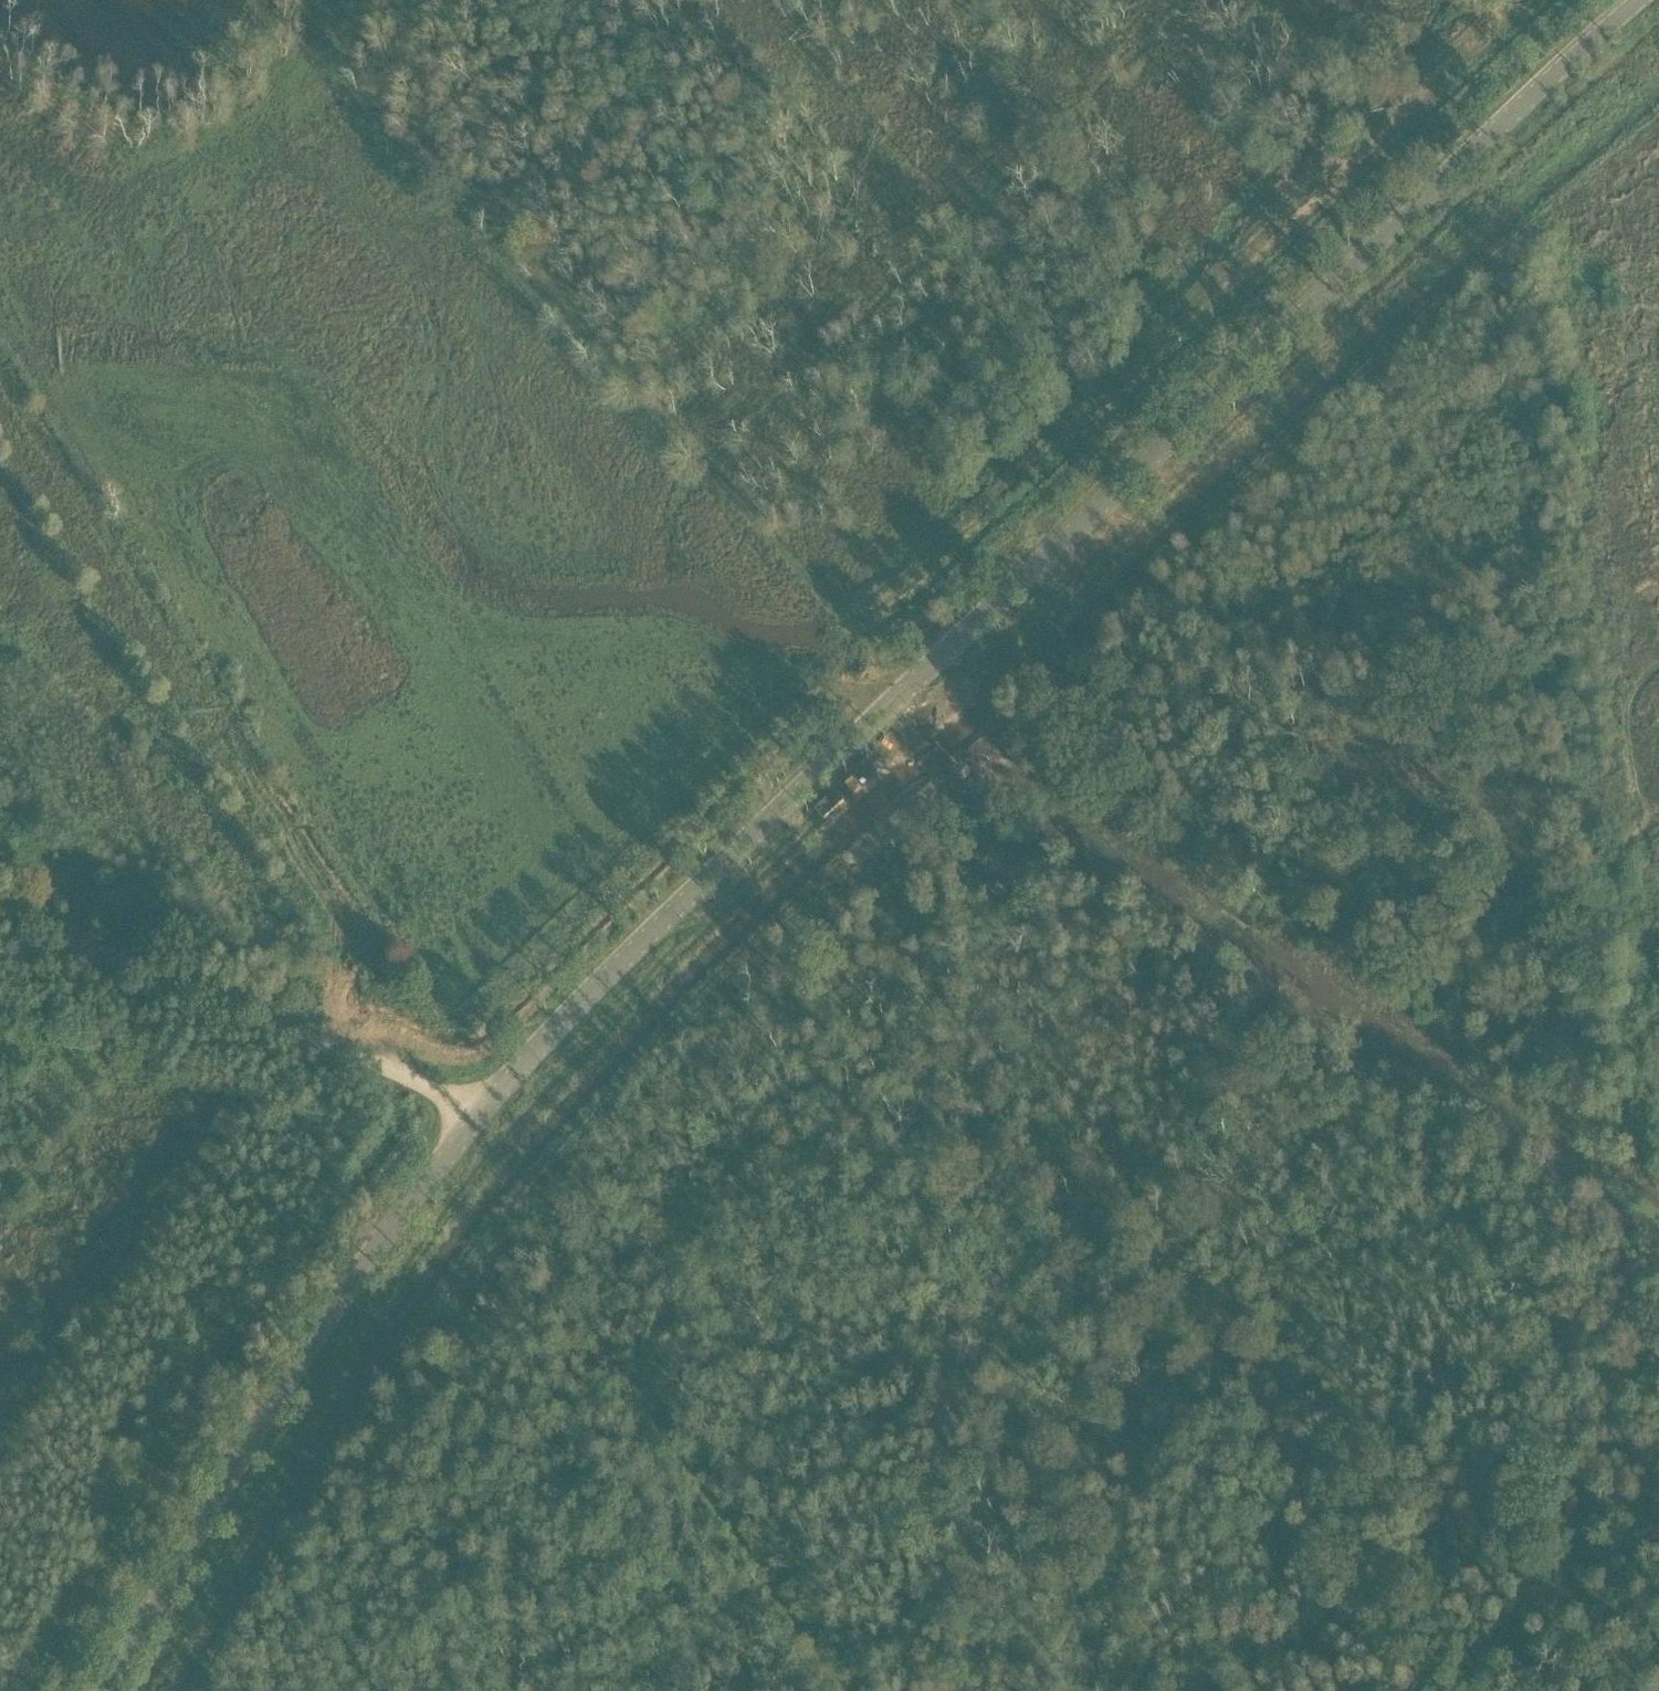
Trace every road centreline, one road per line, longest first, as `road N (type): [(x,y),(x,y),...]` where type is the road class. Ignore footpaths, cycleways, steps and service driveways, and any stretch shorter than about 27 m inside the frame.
road 1 (tertiary): [(105,1690),(310,1346),(480,1114),(695,890),(1641,0)]
road 2 (track): [(0,919),(480,1114)]

